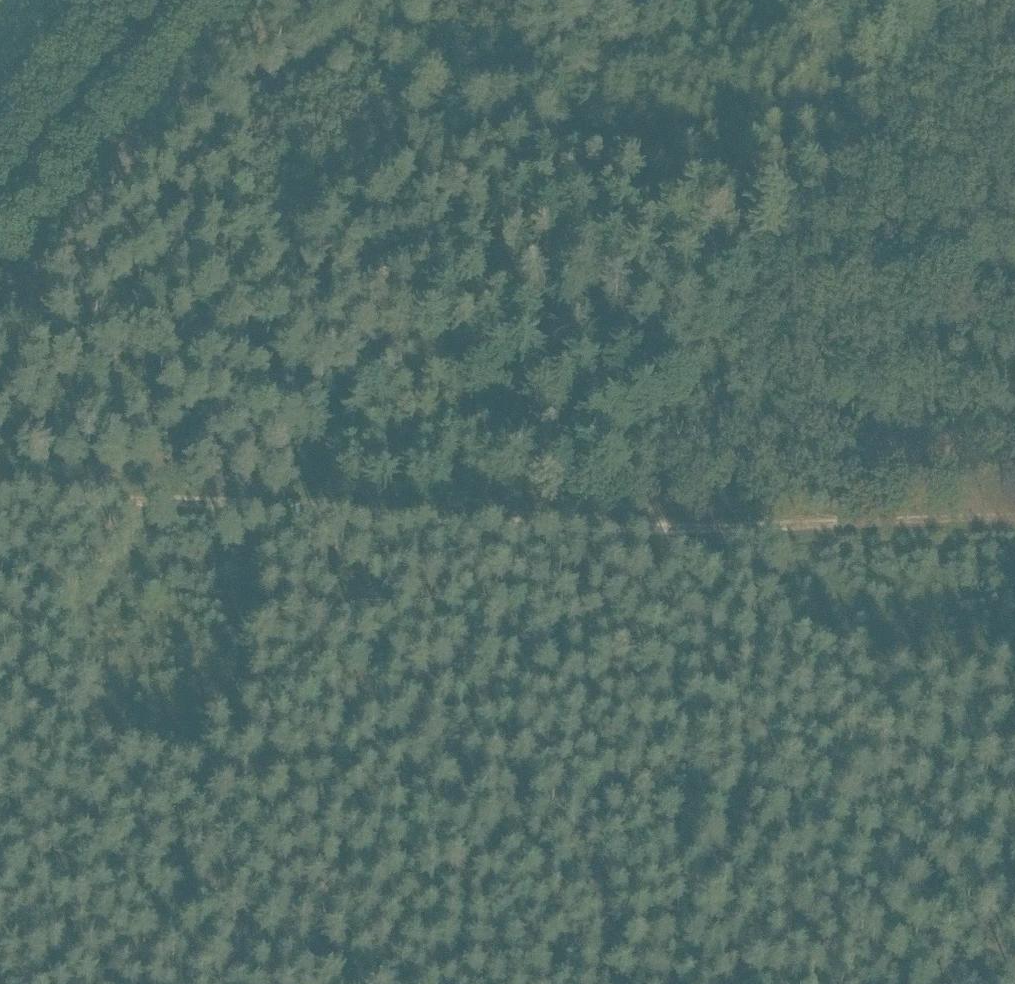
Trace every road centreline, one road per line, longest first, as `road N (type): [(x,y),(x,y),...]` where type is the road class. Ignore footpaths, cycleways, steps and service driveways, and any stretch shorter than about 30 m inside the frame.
road 1 (track): [(0,485),(626,534),(1014,522)]
road 2 (track): [(647,0),(280,507)]
road 3 (unclassified): [(0,321),(245,0)]

